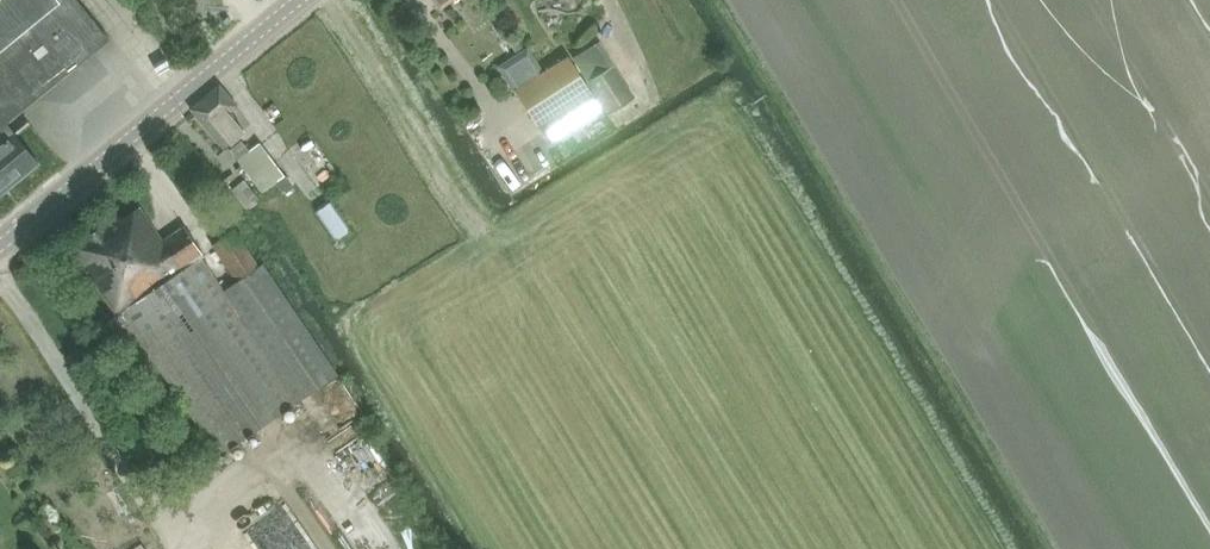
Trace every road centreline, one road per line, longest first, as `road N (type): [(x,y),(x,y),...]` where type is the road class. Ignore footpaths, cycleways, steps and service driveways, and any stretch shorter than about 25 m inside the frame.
road 1 (tertiary): [(0,242),(294,0)]

